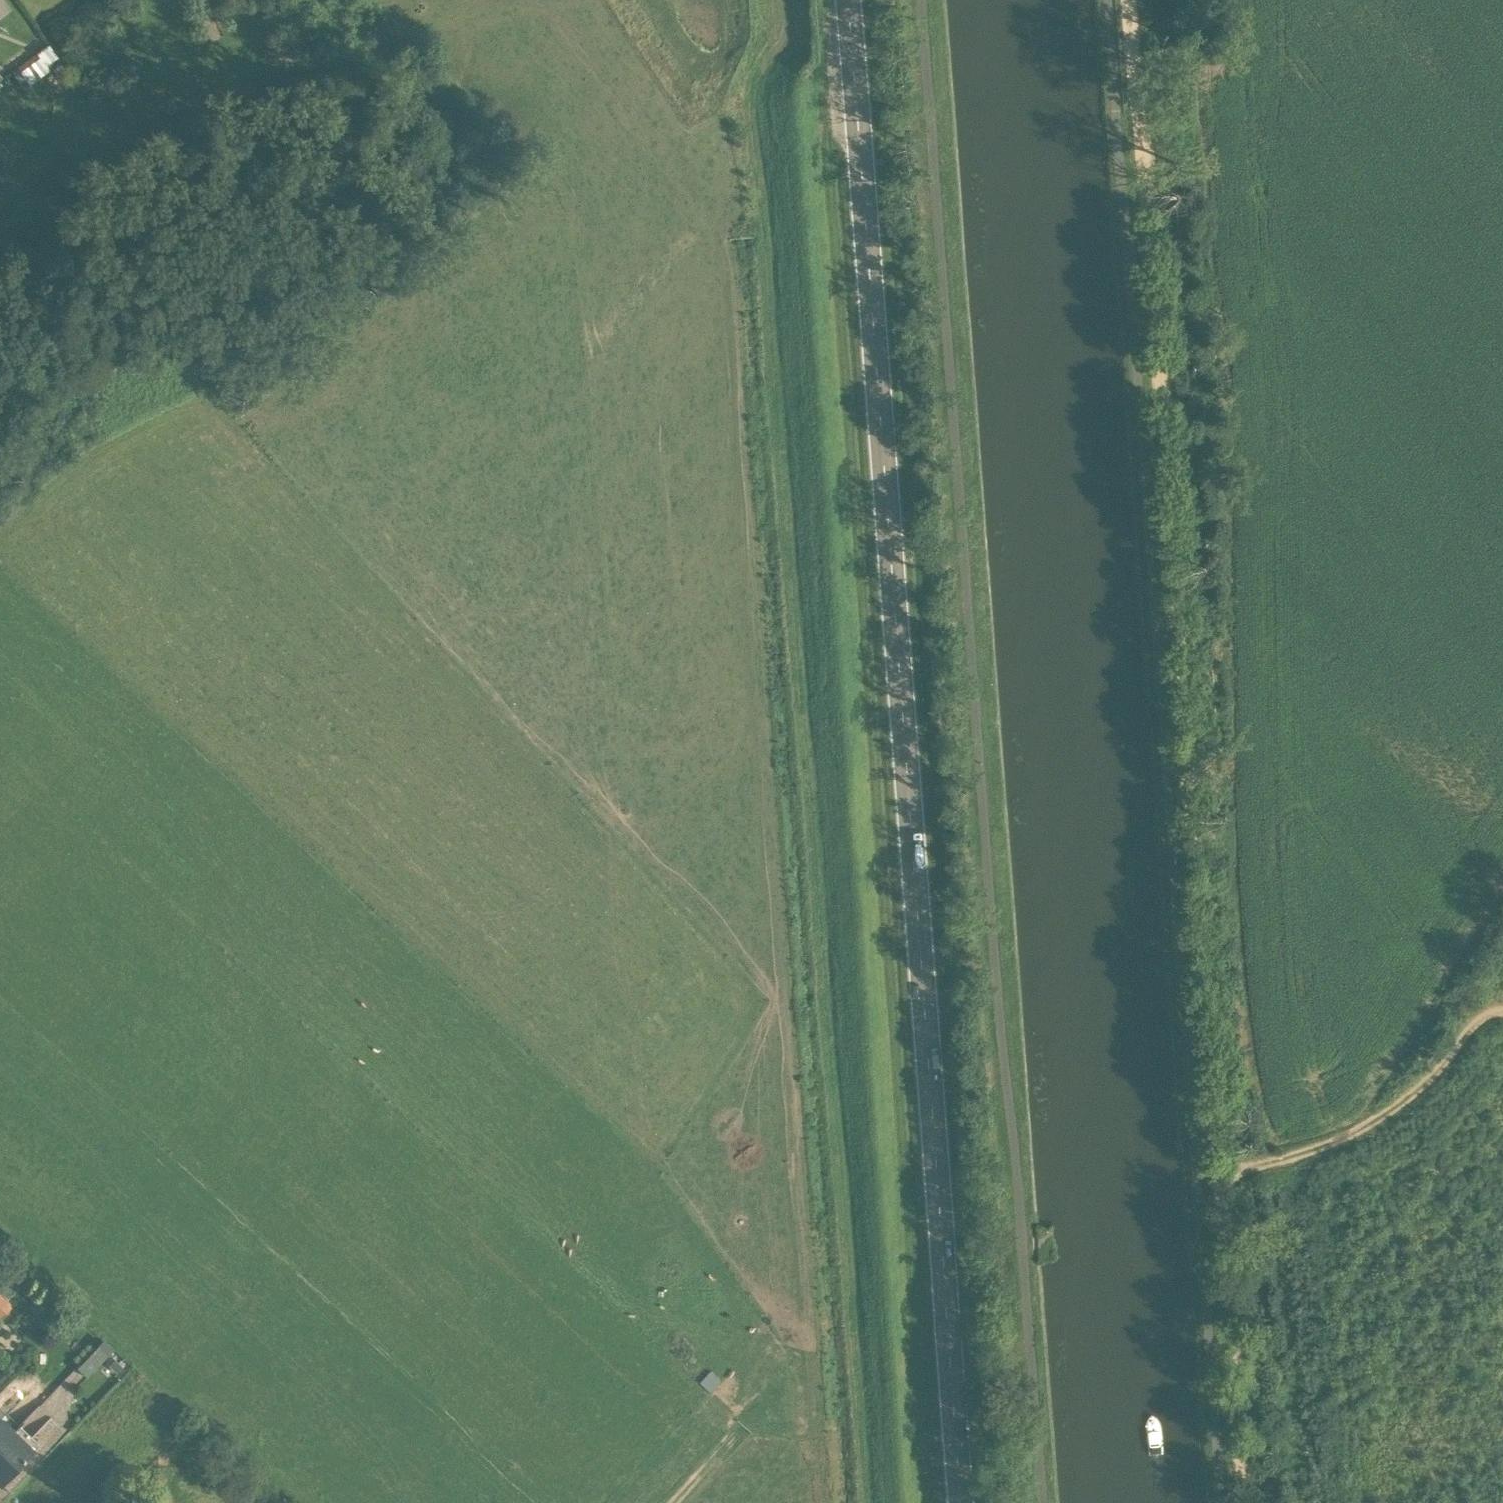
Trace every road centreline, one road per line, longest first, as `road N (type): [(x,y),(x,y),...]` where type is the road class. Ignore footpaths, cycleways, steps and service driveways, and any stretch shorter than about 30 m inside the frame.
road 1 (secondary): [(962,1502),(847,0)]
road 2 (track): [(1218,1170),(1129,0)]
road 3 (track): [(1502,1010),(1477,1014),(1419,1086),(1374,1121),(1218,1170)]
road 4 (track): [(1243,1502),(1218,1170)]

